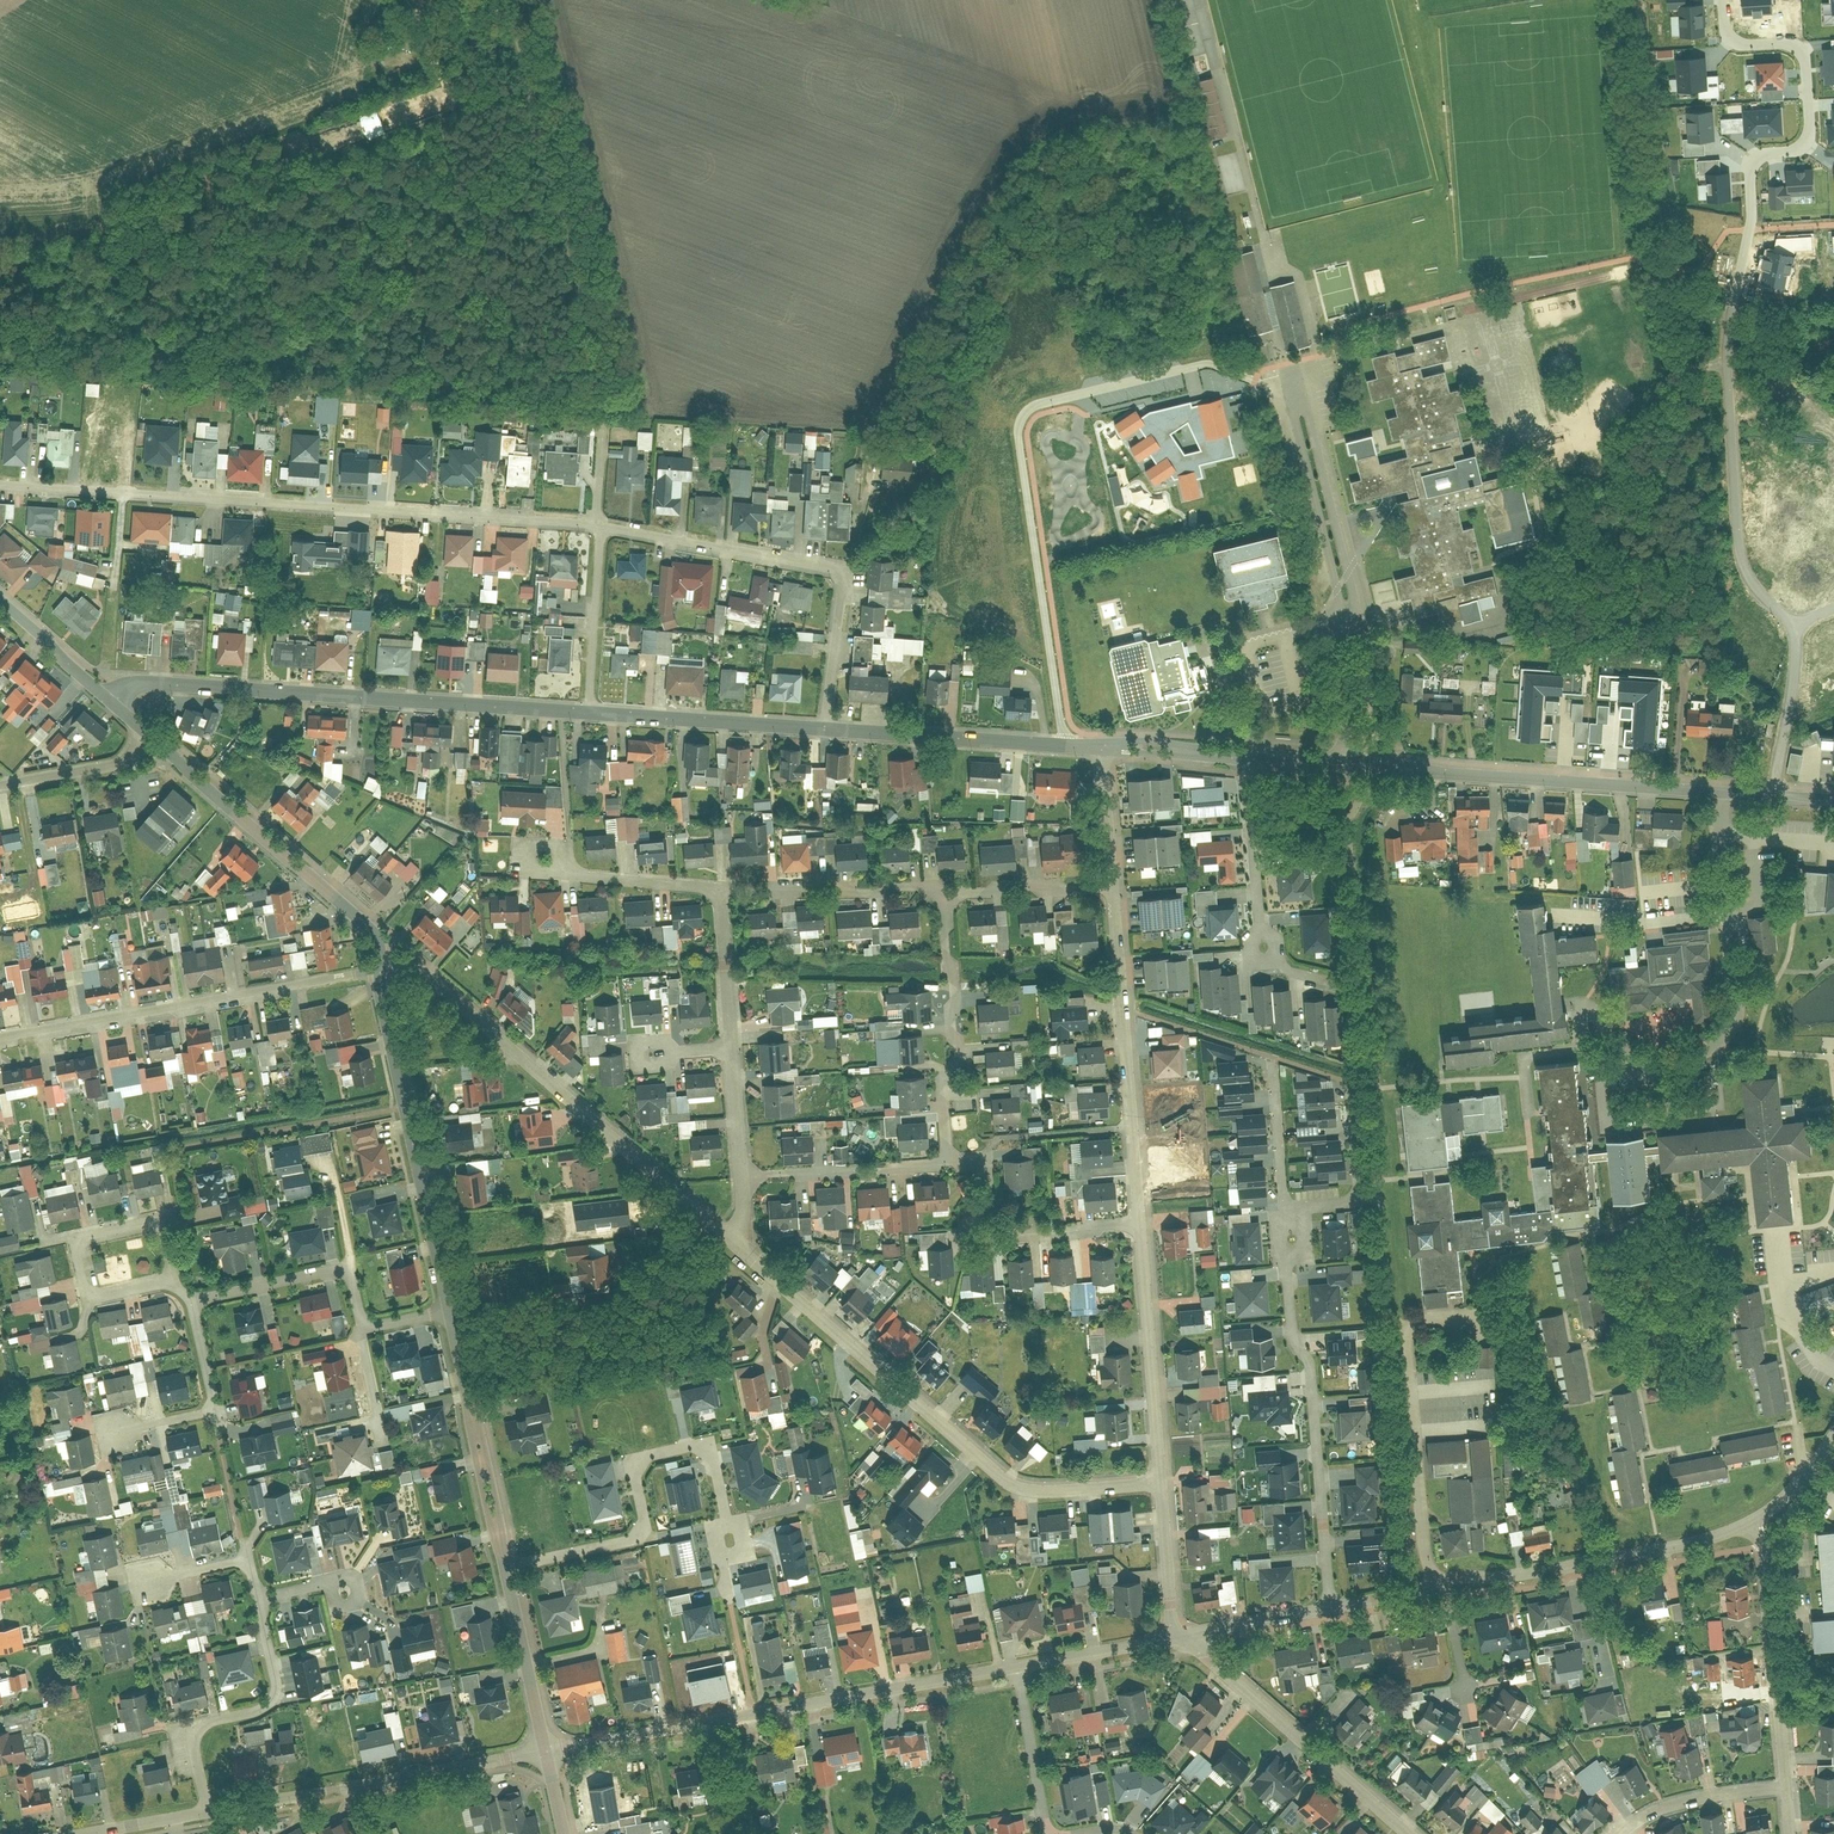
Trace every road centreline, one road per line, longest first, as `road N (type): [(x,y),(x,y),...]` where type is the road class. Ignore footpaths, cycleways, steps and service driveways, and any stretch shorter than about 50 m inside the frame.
road 1 (residential): [(1792,622),(1755,585),(1741,554),(1731,324),(1752,230),(1753,168),(1764,154),(1803,148),(1812,131),(1808,55),(1791,40),(1744,43),(1727,28),(1725,0)]
road 2 (unclassified): [(600,526),(604,412),(544,0)]
road 3 (residential): [(737,1241),(1009,1480),(1039,1491),(1160,1482)]
road 4 (residential): [(588,713),(133,681),(110,699)]
road 5 (residential): [(122,492),(600,526)]
road 6 (residential): [(547,1749),(1017,1661)]
road 7 (residential): [(1718,792),(1243,757)]
road 8 (residential): [(380,963),(427,971),(737,1241)]
road 9 (residential): [(600,526),(836,562),(843,576),(822,729)]
road 10 (residential): [(1287,1205),(1295,1344),(1309,1366),(1330,1605)]
road 11 (residential): [(379,970),(0,1038)]
road 12 (residential): [(1595,1074),(1684,1064),(1730,1028),(1718,792)]
road 13 (residential): [(505,1566),(625,1540),(640,1529),(640,1461),(681,1447),(704,1451),(716,1468),(730,1539)]
road 14 (residential): [(379,970),(447,1313)]
road 15 (residential): [(547,1749),(209,1810)]
road 16 (residential): [(1112,884),(1139,1223)]
road 17 (residential): [(145,732),(376,931),(380,963)]
road 18 (residential): [(1445,1585),(1688,1539),(1750,1516)]
road 19 (residential): [(1172,1638),(1197,1649),(1416,1833)]
road 20 (residential): [(447,1313),(365,1322),(344,1272),(192,1301)]
road 21 (residential): [(945,1154),(958,1163),(986,1161),(977,1238),(1139,1223)]
road 22 (residential): [(1243,757),(1263,947),(1285,970),(1344,984)]
road 23 (residential): [(1100,747),(822,729)]
road 24 (residential): [(945,893),(954,999),(946,1033),(958,1041),(959,1061),(940,1079),(945,1154)]
road 25 (residential): [(1787,1784),(1763,1542),(1750,1516)]
road 26 (residential): [(209,1810),(192,1738),(209,1720),(276,1697),(259,1597)]
road 27 (residential): [(1139,1223),(1160,1482)]
road 28 (residential): [(447,1313),(505,1566)]
road 29 (residential): [(822,729),(588,713)]
road 30 (residential): [(945,893),(719,890)]
road 31 (residential): [(742,1179),(937,1165),(945,1154)]
road 32 (residential): [(505,1566),(547,1749)]
road 33 (residential): [(588,713),(600,526)]
road 34 (residential): [(1787,1784),(1706,1793),(1616,1833)]
road 35 (residential): [(719,890),(576,875),(545,859)]
road 36 (residential): [(1778,796),(1799,657),(1792,622)]
road 37 (residential): [(1017,1661),(1048,1833)]
road 38 (residential): [(1112,884),(945,893)]
road 39 (residential): [(1172,1638),(1330,1605)]
road 40 (residential): [(145,732),(123,760),(0,783)]
road 41 (residential): [(719,890),(730,1048)]
road 42 (residential): [(1017,1661),(1172,1638)]
road 43 (residential): [(1160,1482),(1172,1638)]
road 44 (residential): [(86,1232),(79,1244),(88,1295),(174,1278)]
road 45 (residential): [(0,600),(110,699)]
road 46 (residential): [(1243,757),(1100,747)]
road 47 (residential): [(174,1278),(163,1217),(86,1232)]
road 48 (residential): [(1100,747),(1112,884)]
road 49 (residential): [(1273,1070),(1287,1205)]
road 50 (residential): [(730,1048),(742,1179)]
road 51 (residential): [(209,1810),(80,1833)]
road 52 (residential): [(0,483),(122,492)]

